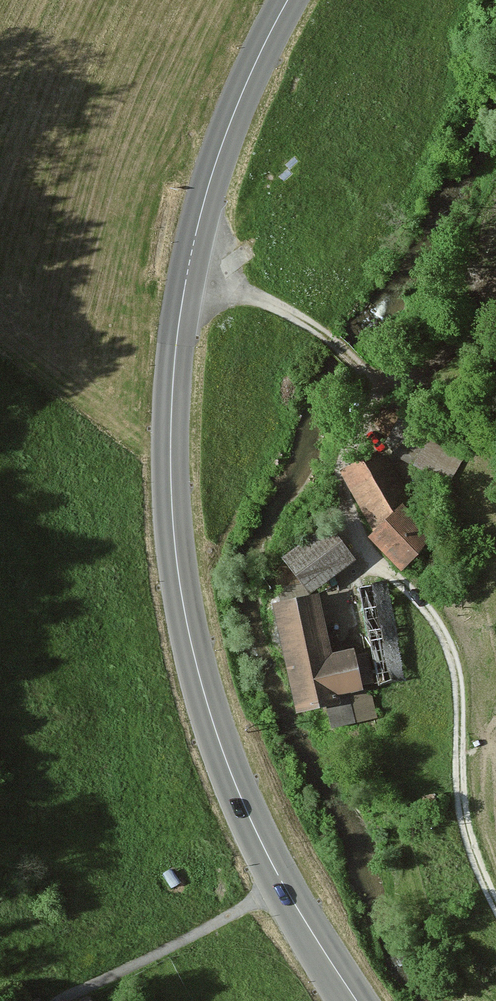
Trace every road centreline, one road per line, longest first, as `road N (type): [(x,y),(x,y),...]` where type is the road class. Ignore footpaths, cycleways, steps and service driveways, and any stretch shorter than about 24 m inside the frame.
road 1 (primary): [(356,1000),(307,928),(232,775),(182,600),(170,494),(172,387),(209,183),(294,0)]
road 2 (track): [(186,280),(279,309),(329,339),(365,377),(367,406),(344,459),(346,501),(366,551),(419,600),(453,659),(465,823),(495,904)]

